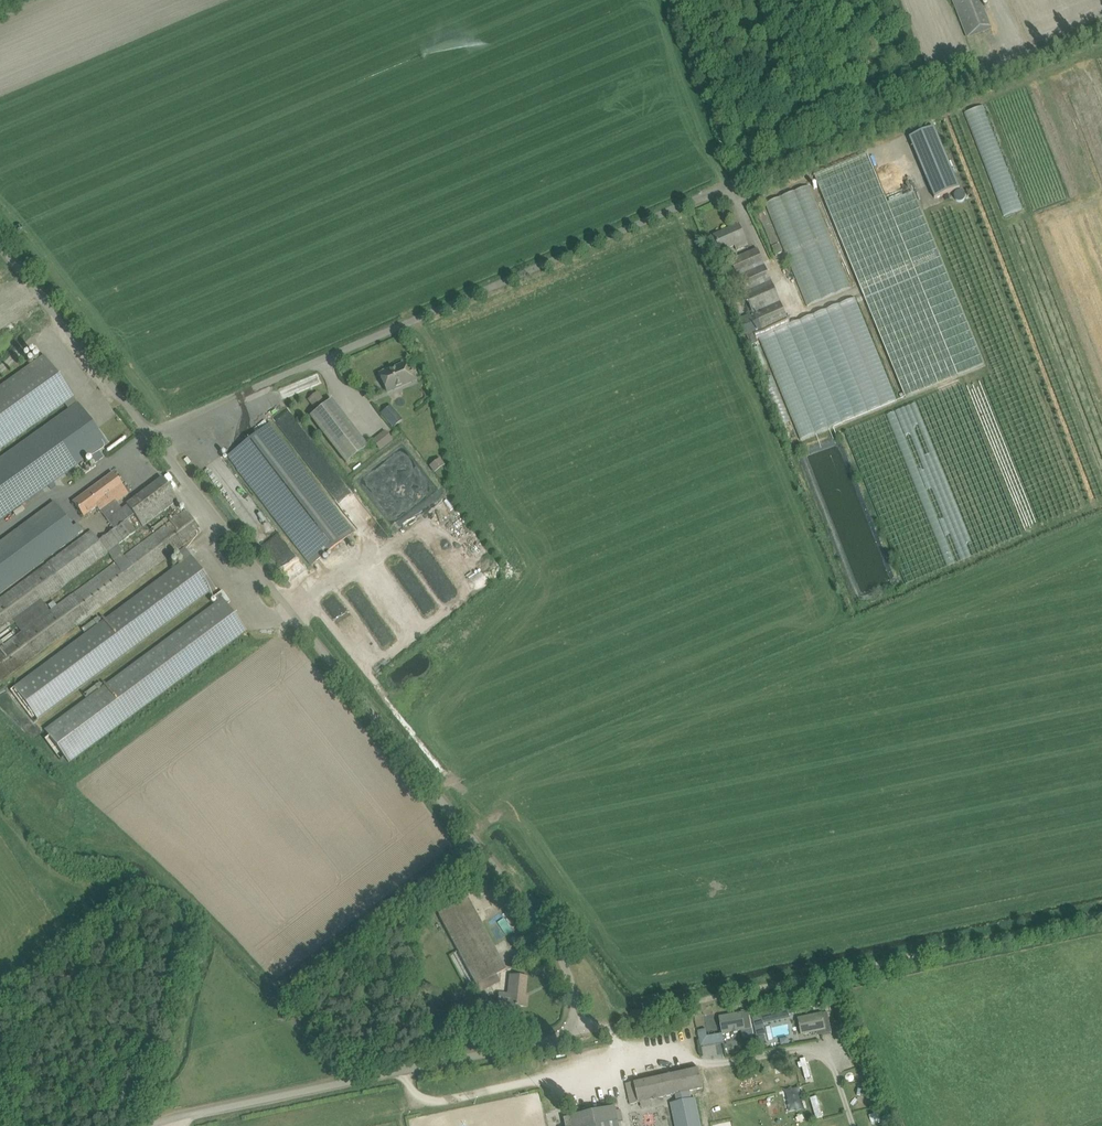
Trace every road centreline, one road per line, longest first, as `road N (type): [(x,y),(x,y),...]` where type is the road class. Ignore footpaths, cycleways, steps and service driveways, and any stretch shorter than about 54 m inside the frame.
road 1 (unclassified): [(146,1125),(567,1034),(574,1021),(568,978),(543,922),(149,433)]
road 2 (unclassified): [(149,433),(1101,25)]
road 3 (track): [(573,1029),(1101,914)]
road 4 (unclassified): [(149,433),(0,246)]

